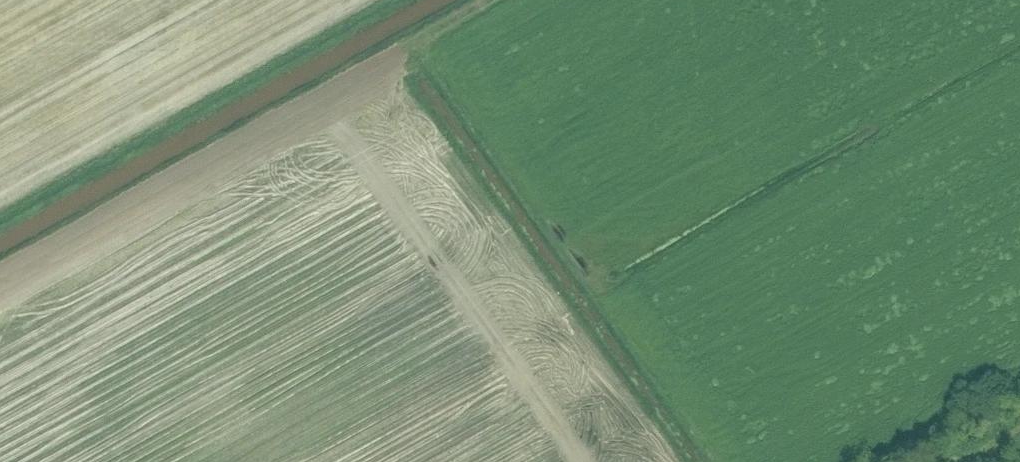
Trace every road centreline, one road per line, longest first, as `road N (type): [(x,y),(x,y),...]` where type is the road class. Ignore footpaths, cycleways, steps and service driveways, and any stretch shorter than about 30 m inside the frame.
road 1 (track): [(479,0),(0,269)]

